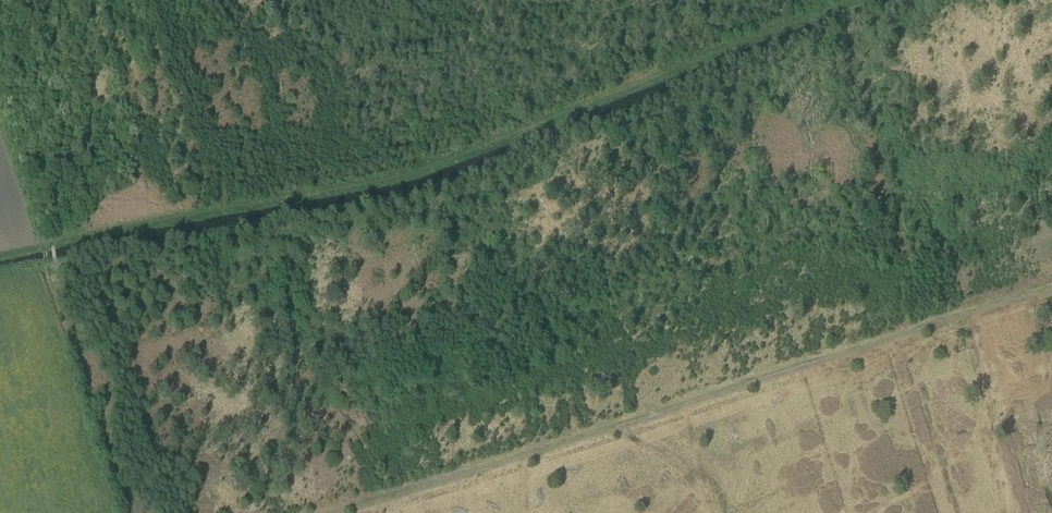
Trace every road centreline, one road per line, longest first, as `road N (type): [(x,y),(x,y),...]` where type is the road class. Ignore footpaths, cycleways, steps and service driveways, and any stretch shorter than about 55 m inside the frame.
road 1 (track): [(336,512),(1051,284)]

